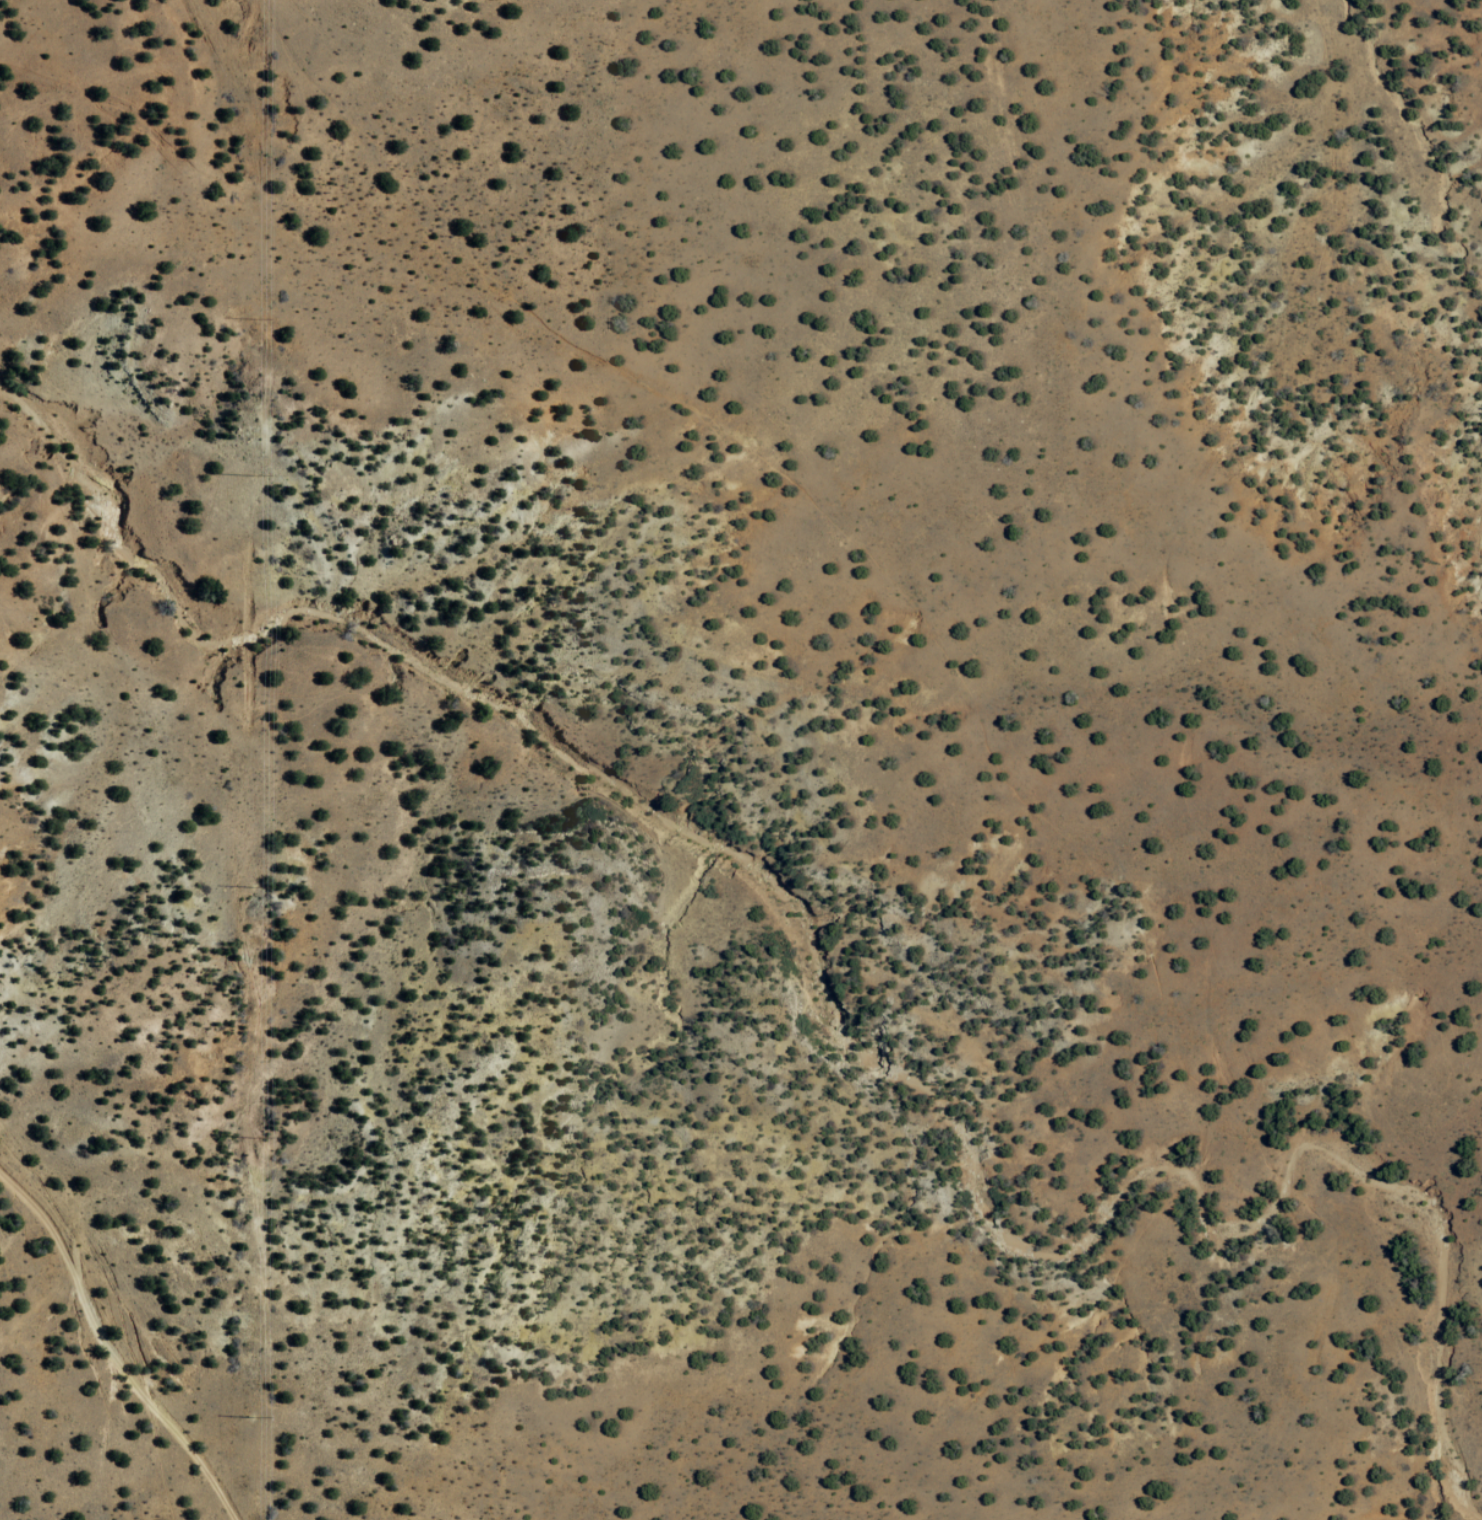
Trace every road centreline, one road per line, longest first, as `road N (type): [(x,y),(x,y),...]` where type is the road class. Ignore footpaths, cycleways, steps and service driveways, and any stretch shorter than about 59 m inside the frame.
road 1 (residential): [(226,1519),(102,1292),(24,1172),(0,1149)]

